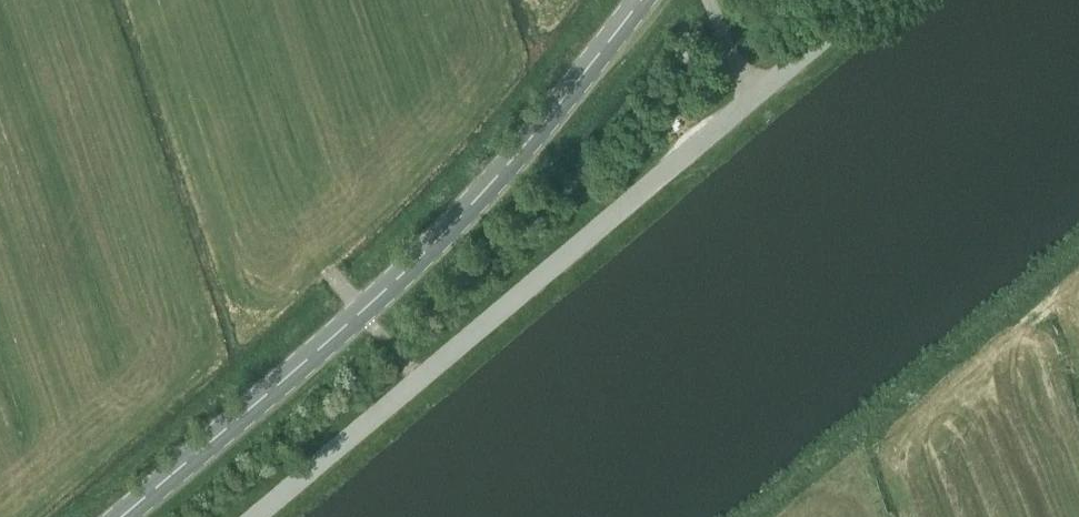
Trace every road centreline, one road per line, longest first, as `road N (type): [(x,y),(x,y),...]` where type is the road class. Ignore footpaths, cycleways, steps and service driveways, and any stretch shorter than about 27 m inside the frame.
road 1 (unclassified): [(254,516),(861,0)]
road 2 (tertiary): [(124,516),(366,312),(585,83),(643,0)]

